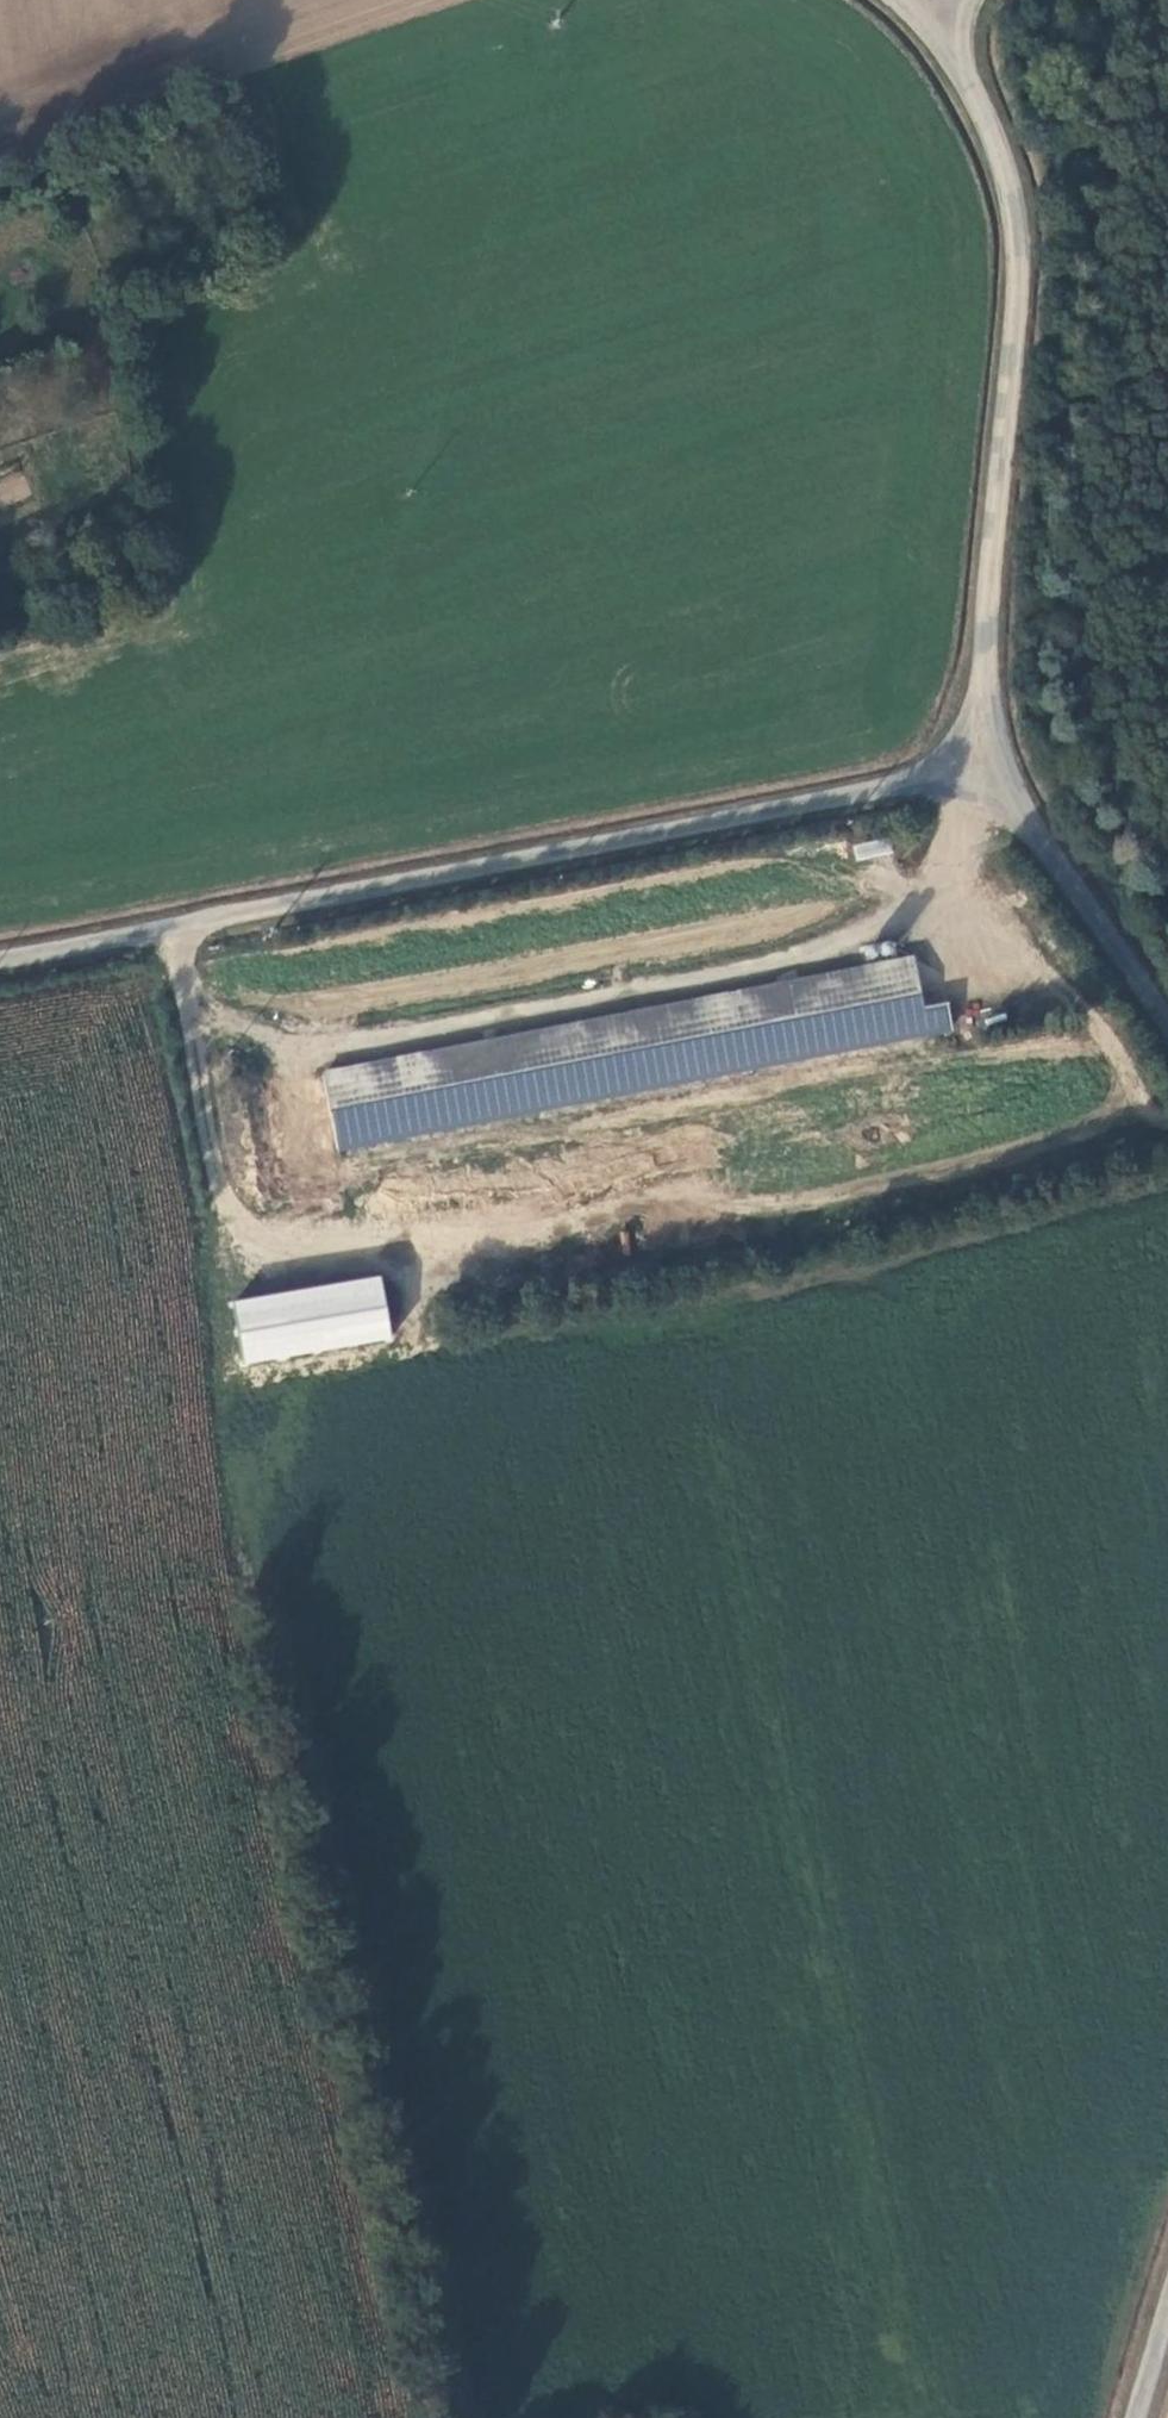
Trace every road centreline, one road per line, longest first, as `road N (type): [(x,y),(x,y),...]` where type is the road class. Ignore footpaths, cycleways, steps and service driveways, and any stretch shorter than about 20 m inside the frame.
road 1 (unclassified): [(989,757),(905,783),(0,957)]
road 2 (unclassified): [(932,16),(977,91),(1012,180),(1016,269),(993,570),(989,757)]
road 3 (unclassified): [(1167,1022),(989,757)]

